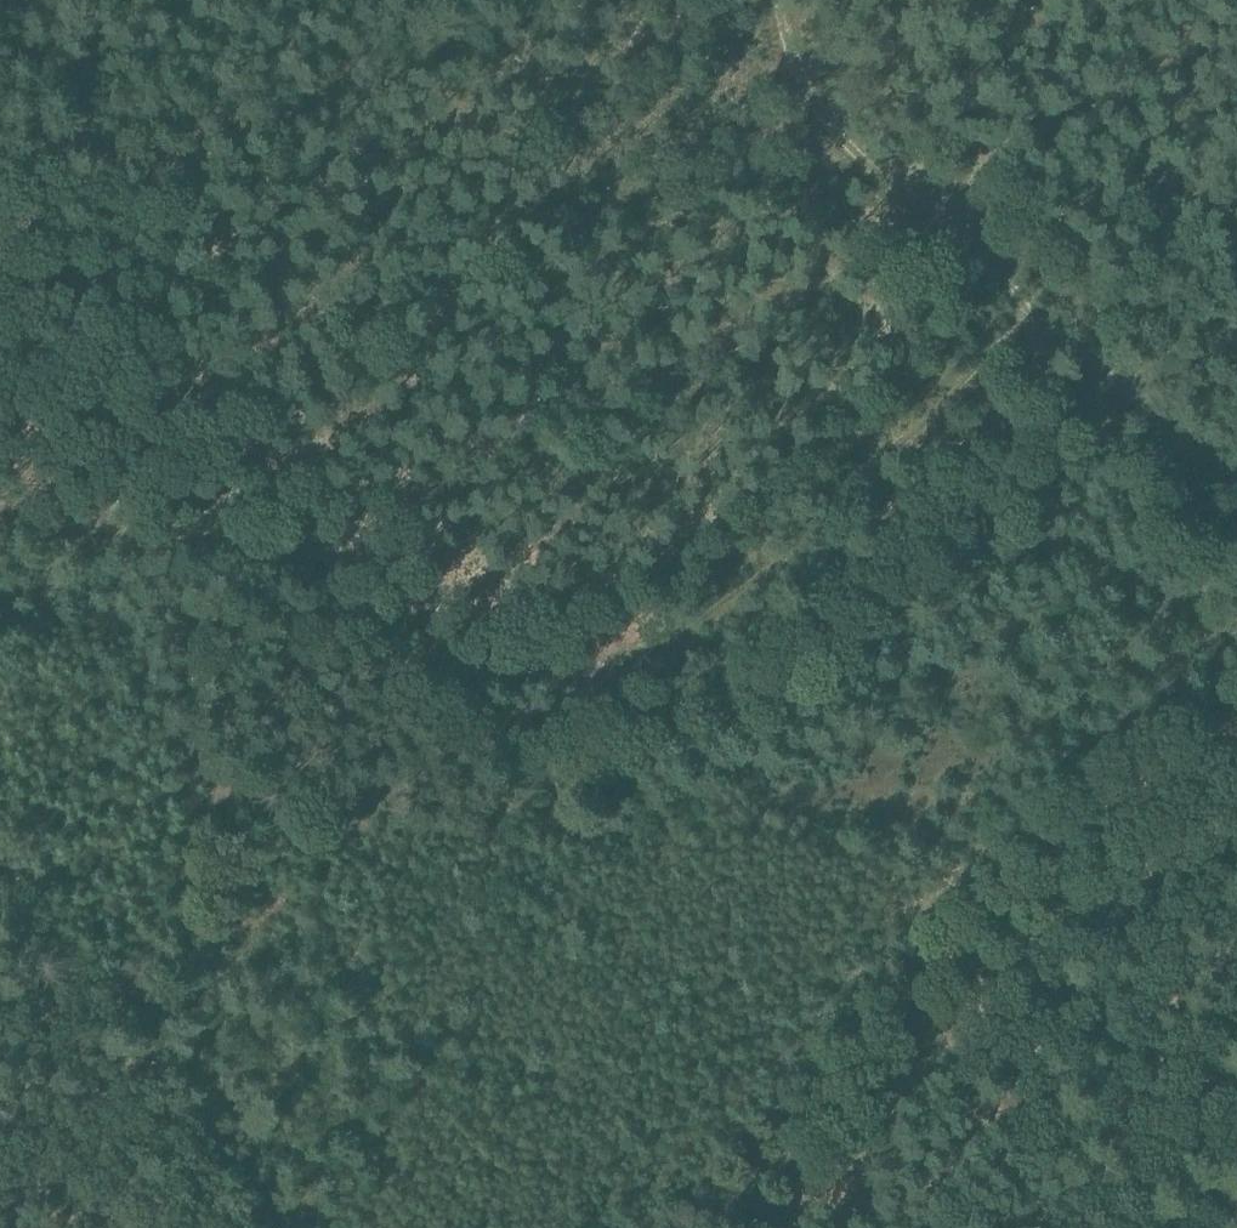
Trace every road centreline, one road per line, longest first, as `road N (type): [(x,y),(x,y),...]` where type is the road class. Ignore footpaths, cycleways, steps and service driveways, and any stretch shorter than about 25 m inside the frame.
road 1 (track): [(1236,493),(923,217),(804,86),(782,43),(782,0)]

